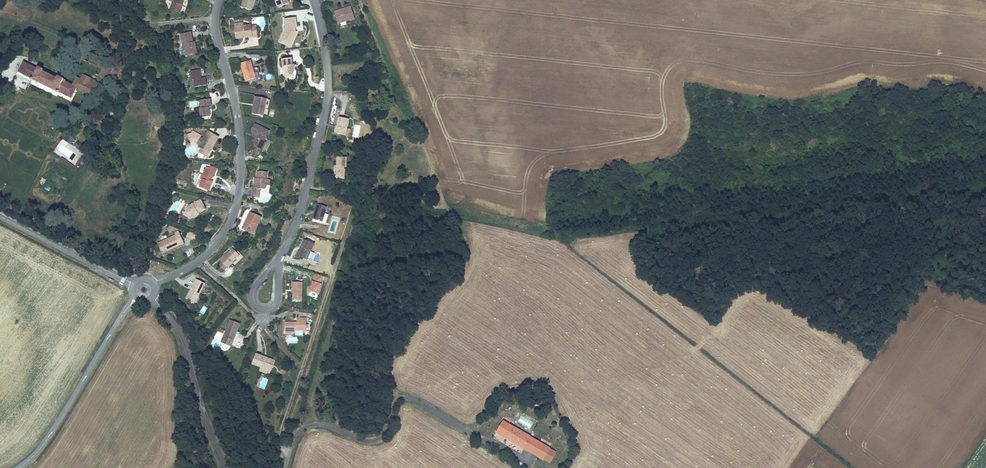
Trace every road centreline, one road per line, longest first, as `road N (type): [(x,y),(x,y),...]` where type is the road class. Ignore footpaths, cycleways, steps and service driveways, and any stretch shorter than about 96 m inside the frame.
road 1 (residential): [(153,284),(209,252),(236,204),(240,140),(217,31),(219,0)]
road 2 (residential): [(313,0),(326,103),(301,208),(278,258)]
road 3 (unclassified): [(284,467),(301,430),(322,425),(375,441),(404,398),(477,437)]
road 4 (unclassified): [(17,467),(50,435),(136,298)]
road 5 (unclassified): [(224,467),(184,341),(152,298)]
road 6 (unclassified): [(134,285),(0,216)]

